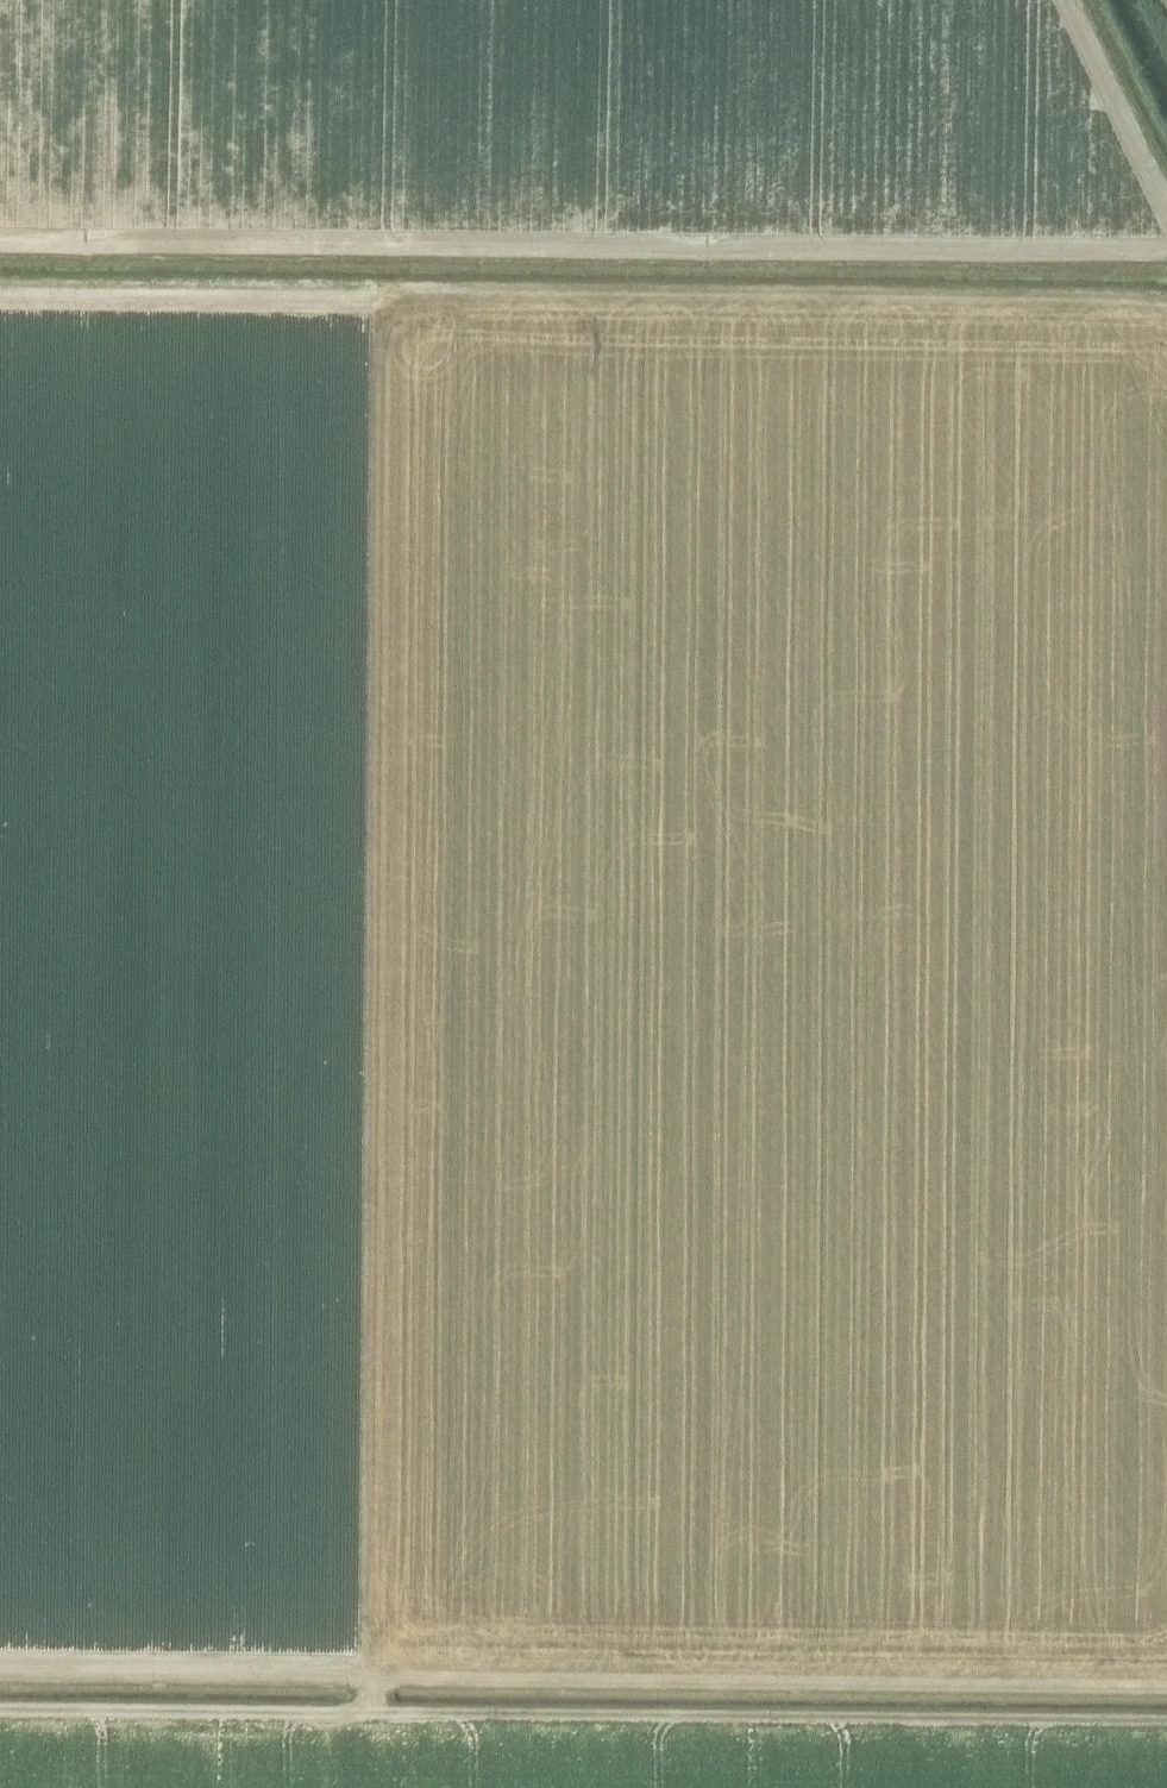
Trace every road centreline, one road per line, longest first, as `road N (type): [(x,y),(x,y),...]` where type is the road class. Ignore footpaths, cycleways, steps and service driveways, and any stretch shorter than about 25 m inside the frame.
road 1 (track): [(1166,1723),(0,1711)]

